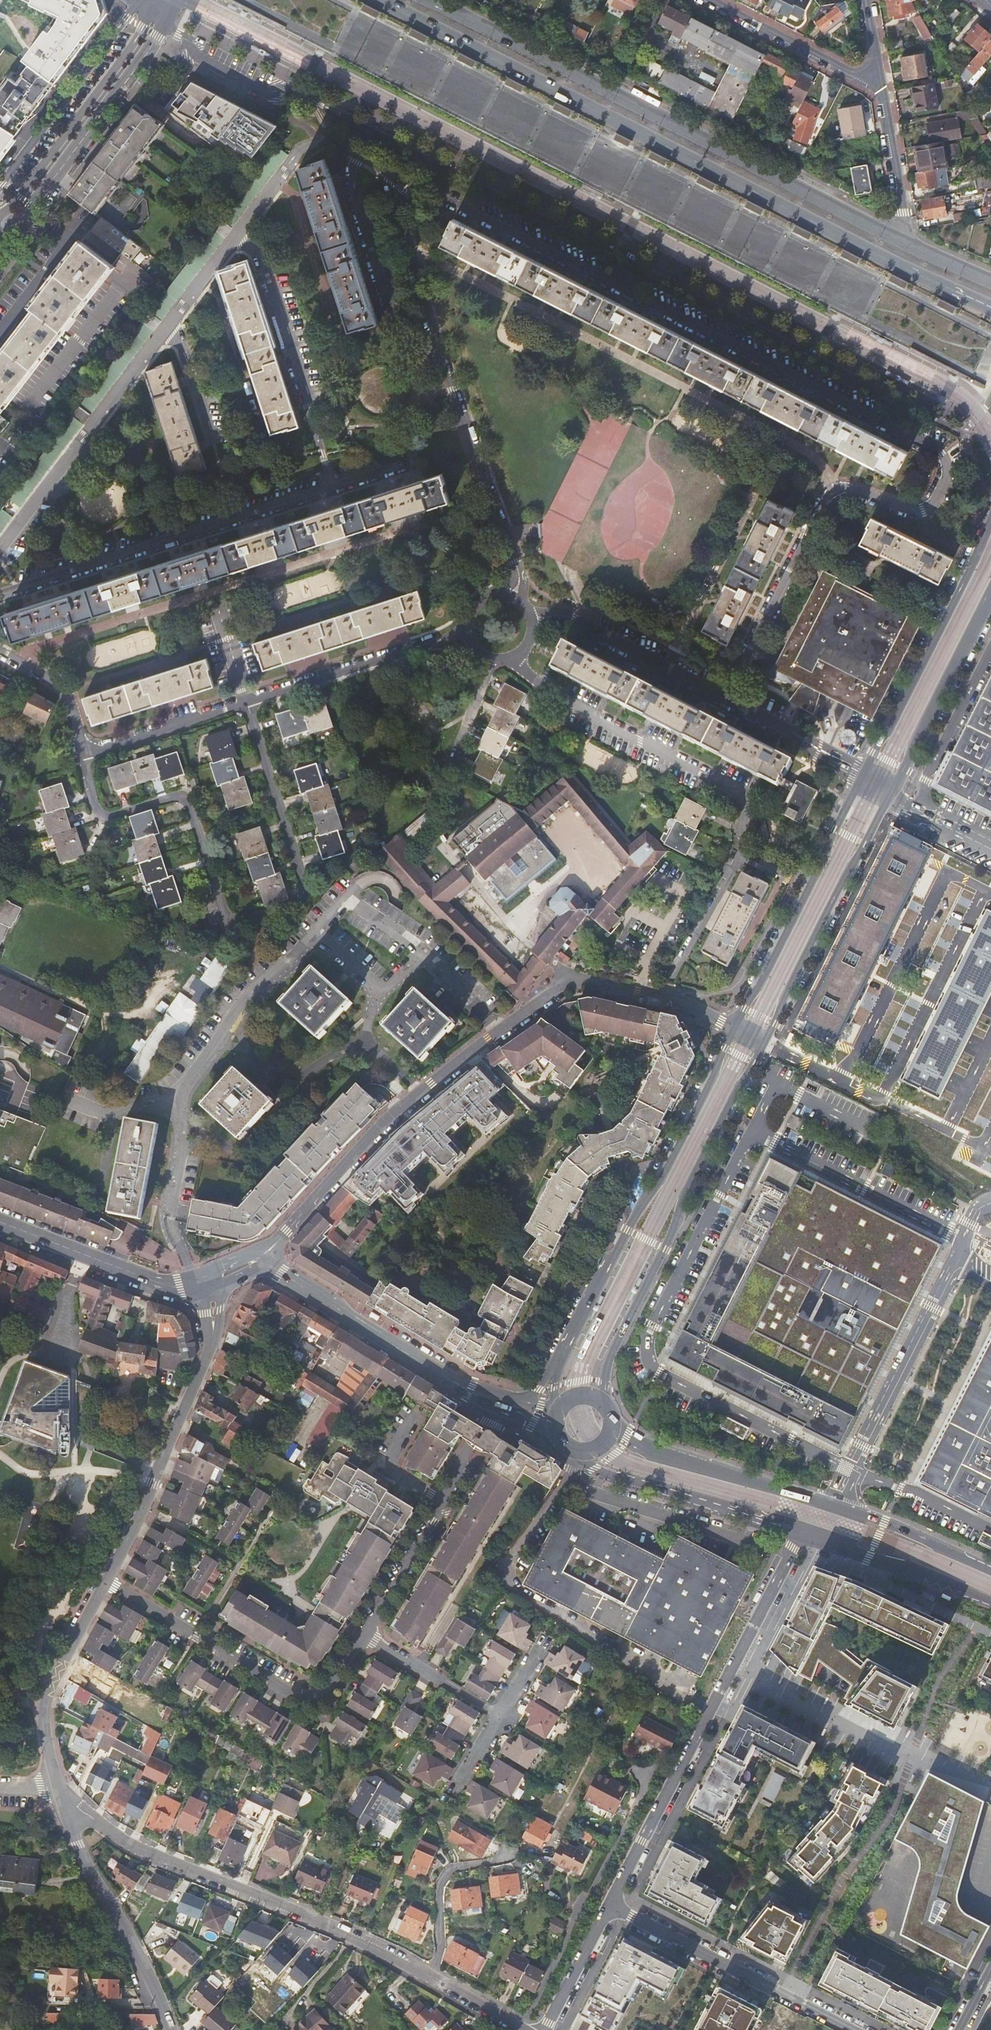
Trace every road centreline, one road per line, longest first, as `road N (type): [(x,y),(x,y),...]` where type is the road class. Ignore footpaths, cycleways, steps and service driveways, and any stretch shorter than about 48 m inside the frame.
road 1 (residential): [(726,699),(824,496),(849,491),(919,511),(934,506),(945,466),(931,450),(424,187),(399,199)]
road 2 (motorway): [(271,0),(990,368)]
road 3 (motorway): [(990,344),(324,0)]
road 4 (primary): [(383,0),(990,306)]
road 5 (tertiary): [(731,1026),(646,993),(558,987),(392,1113),(258,1258)]
road 6 (residential): [(246,702),(304,879),(289,908),(228,918),(188,802),(173,797),(103,815),(92,798),(85,750)]
road 7 (primary): [(905,240),(429,0)]
road 8 (residential): [(58,1788),(133,1846),(325,1922),(521,2026)]
road 9 (residential): [(513,659),(552,695),(733,789),(742,802),(740,856),(672,977)]
road 10 (tertiary): [(731,1026),(664,1175),(554,1367),(558,1405)]
road 11 (tertiary): [(606,1403),(608,1363),(734,1093),(766,1043)]
road 12 (residential): [(790,1558),(622,1864),(616,1893)]
road 13 (residential): [(0,598),(332,491)]
road 14 (residential): [(364,1636),(323,1688),(298,1694),(106,1579)]
road 15 (residential): [(174,317),(0,549)]
road 16 (residential): [(864,2029),(624,1908),(616,1893)]
road 17 (tertiary): [(990,522),(863,776)]
road 18 (tertiary): [(863,776),(761,984),(731,1026)]
road 19 (residential): [(332,491),(245,223)]
road 20 (residential): [(521,2026),(650,1776)]
road 21 (tertiary): [(258,1258),(498,1402)]
road 22 (tertiary): [(766,1043),(891,794)]
road 23 (tertiary): [(169,2029),(145,1969),(77,1845),(58,1788)]
road 24 (unclassified): [(766,1043),(823,1069),(990,1181)]
road 25 (residential): [(440,351),(518,572),(512,594)]
road 26 (residential): [(151,5),(132,46),(4,211)]
road 27 (tertiary): [(106,1579),(209,1359)]
road 28 (tertiary): [(578,1453),(594,1469),(804,1534)]
road 29 (residential): [(151,5),(127,16),(0,186)]
road 30 (tertiary): [(829,1504),(655,1453),(612,1426)]
road 31 (residential): [(468,636),(246,702)]
road 32 (tertiary): [(891,794),(990,590)]
road 33 (residential): [(440,351),(388,302),(354,194),(356,154)]
road 34 (tertiary): [(58,1788),(44,1706),(106,1579)]
road 35 (residential): [(726,699),(547,606),(531,609)]
road 36 (residential): [(32,206),(160,37)]
road 37 (residential): [(32,206),(160,37)]
road 38 (tertiary): [(0,1223),(167,1286),(196,1284)]
road 39 (residential): [(882,89),(709,0)]
road 40 (tertiary): [(817,1538),(990,1601)]
road 41 (tertiary): [(990,1570),(829,1504)]
road 42 (residential): [(246,702),(85,750)]
road 43 (residential): [(399,199),(440,351)]
road 44 (residential): [(863,776),(726,699)]
road 45 (residential): [(364,1636),(498,1718)]
road 46 (residential): [(439,1501),(364,1636)]
road 47 (residential): [(616,1893),(545,2029)]
road 48 (unclassified): [(905,240),(882,89)]
road 49 (residential): [(356,154),(327,141),(302,148),(245,223)]
road 50 (residential): [(85,750),(63,688),(0,651)]
road 51 (residential): [(174,317),(214,445)]

